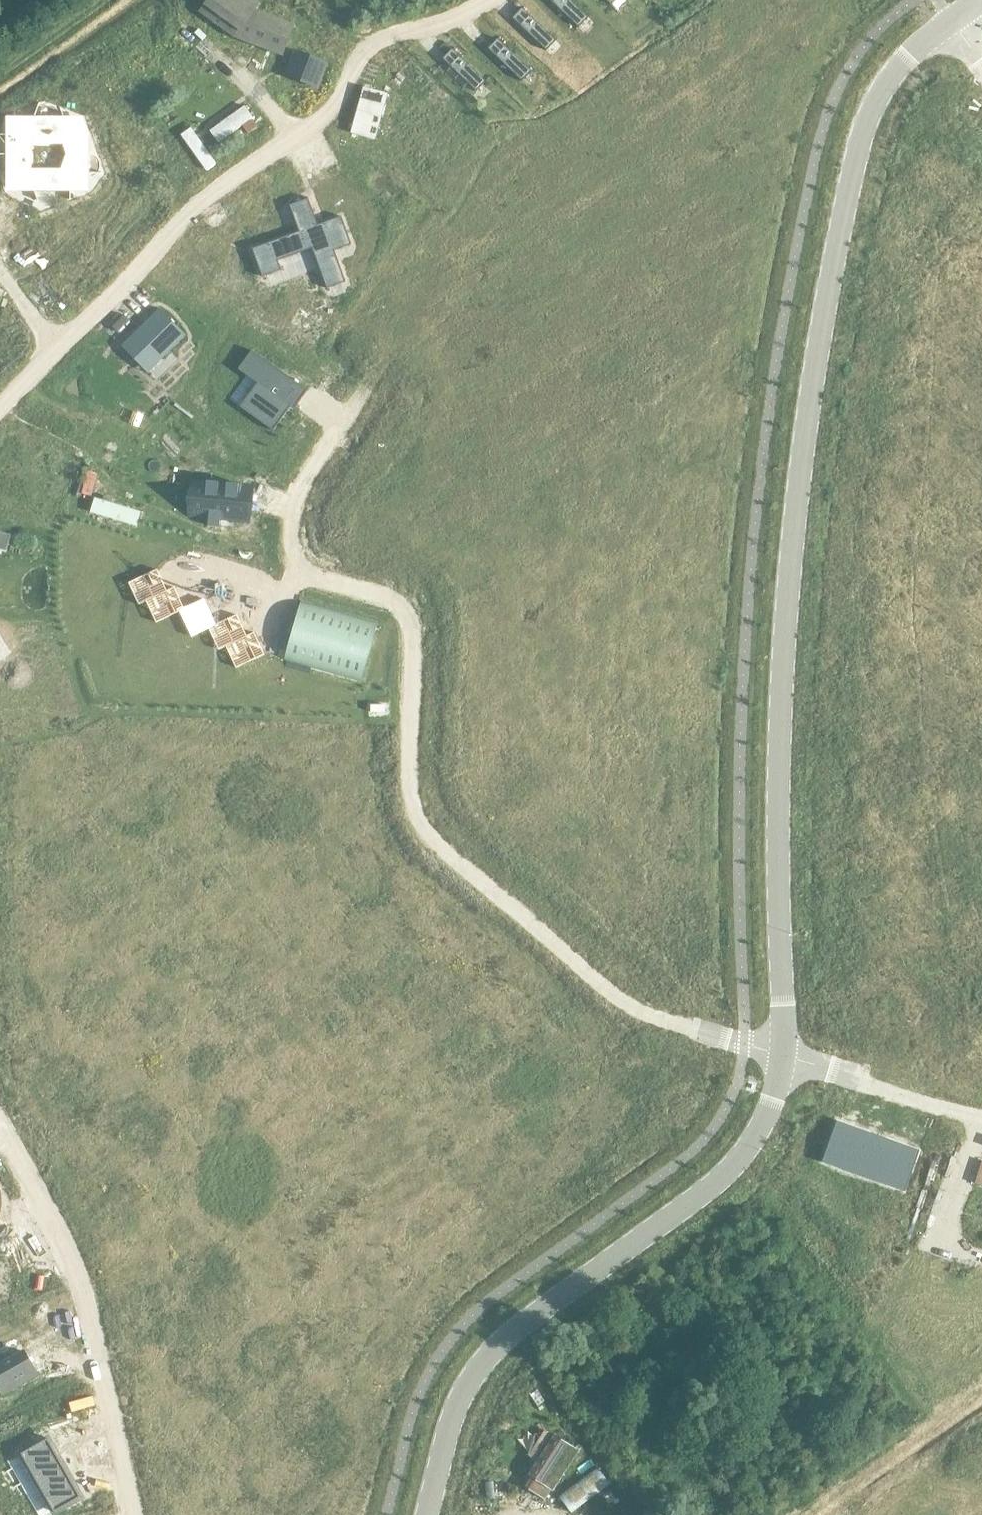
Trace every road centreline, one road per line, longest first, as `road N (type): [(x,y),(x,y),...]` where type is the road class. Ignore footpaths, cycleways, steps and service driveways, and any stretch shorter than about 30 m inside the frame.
road 1 (tertiary): [(785,1057),(780,818),(788,583),(811,376),(861,138),(901,60),(949,20)]
road 2 (residential): [(785,1057),(655,1020),(414,814),(406,609),(393,593),(313,582),(291,567),(282,537),(295,484),(358,390)]
road 3 (residential): [(0,404),(206,198),(329,118),(359,54),(480,0)]
road 4 (tertiary): [(426,1514),(453,1422),(486,1357),(738,1160),(764,1122),(785,1057)]
road 5 (residential): [(128,1514),(75,1265),(0,1125)]
road 6 (residential): [(981,1114),(785,1057)]

